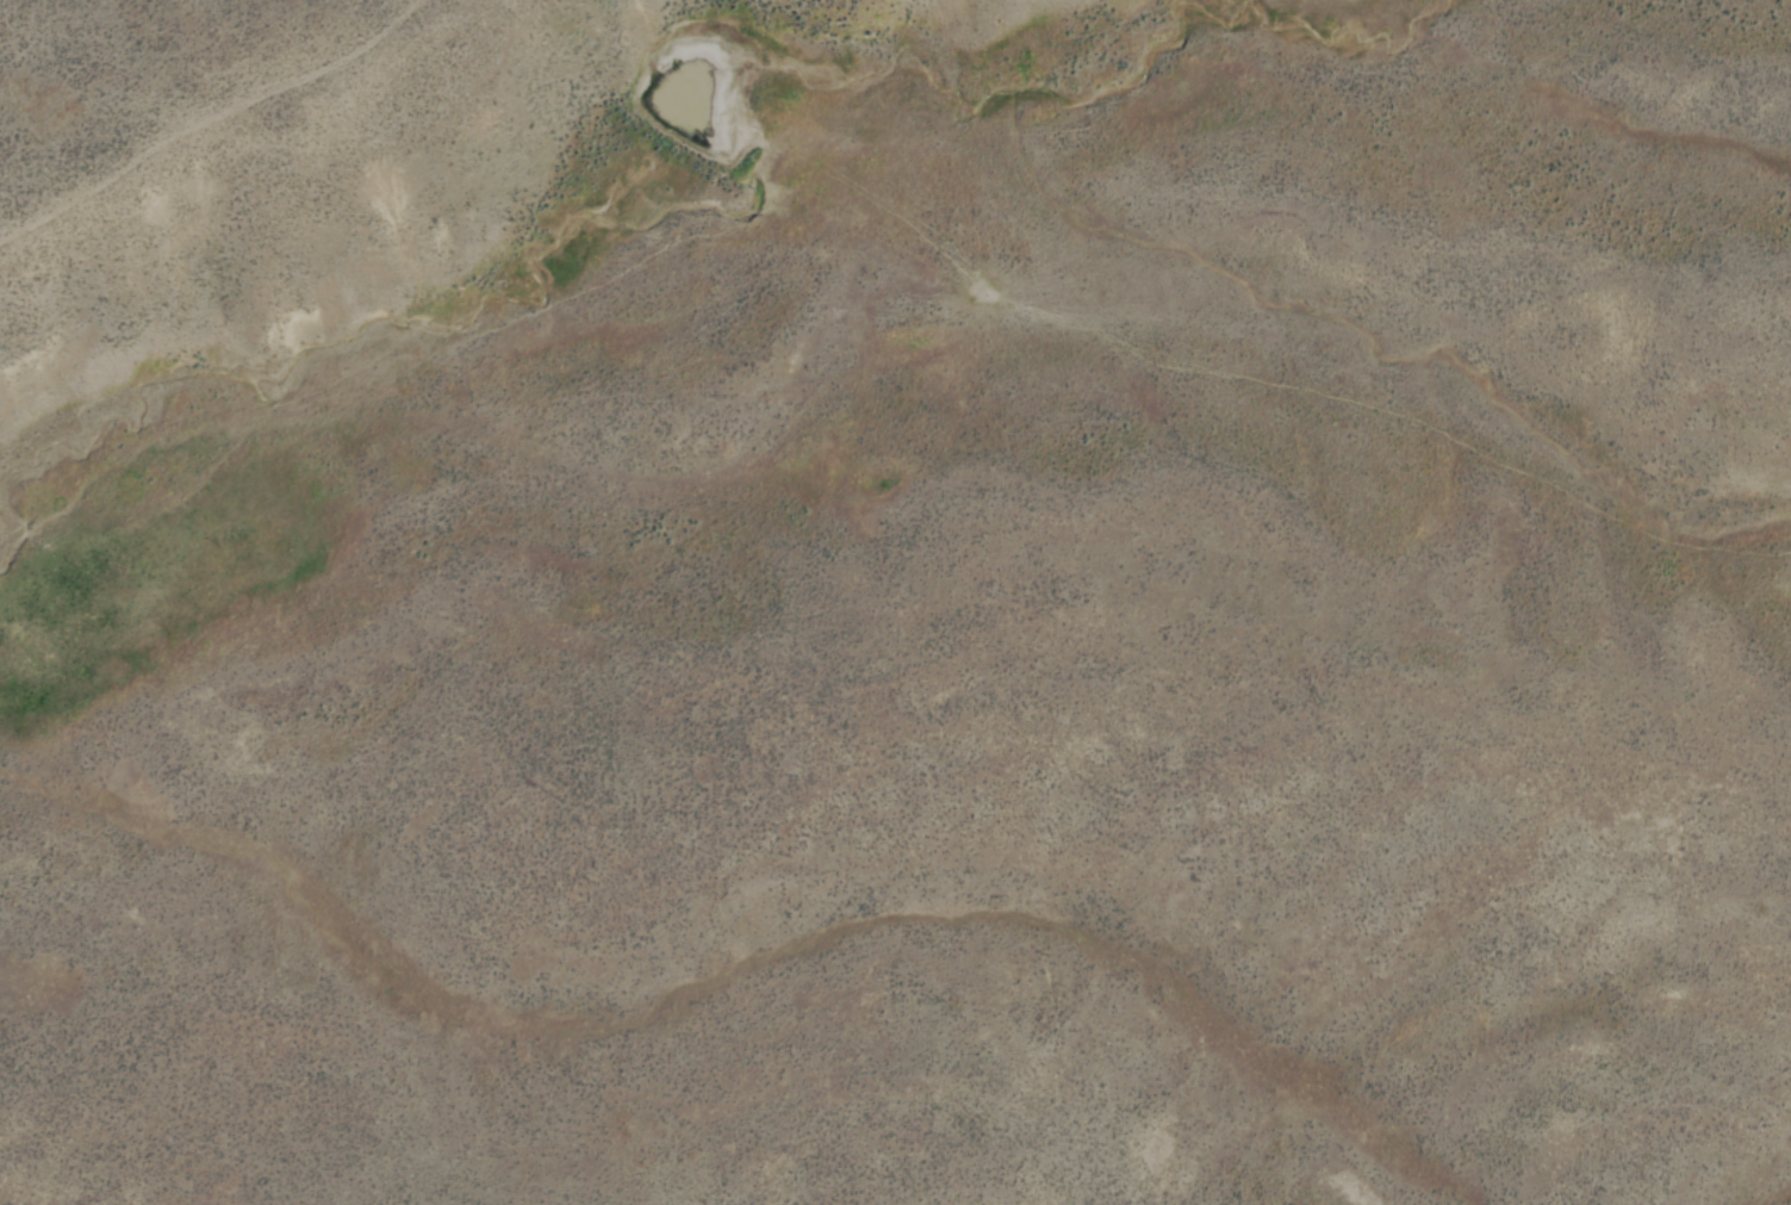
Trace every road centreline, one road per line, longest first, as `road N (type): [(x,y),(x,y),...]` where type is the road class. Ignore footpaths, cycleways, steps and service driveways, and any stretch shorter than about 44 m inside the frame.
road 1 (track): [(0,241),(76,181),(338,56),(405,0)]

